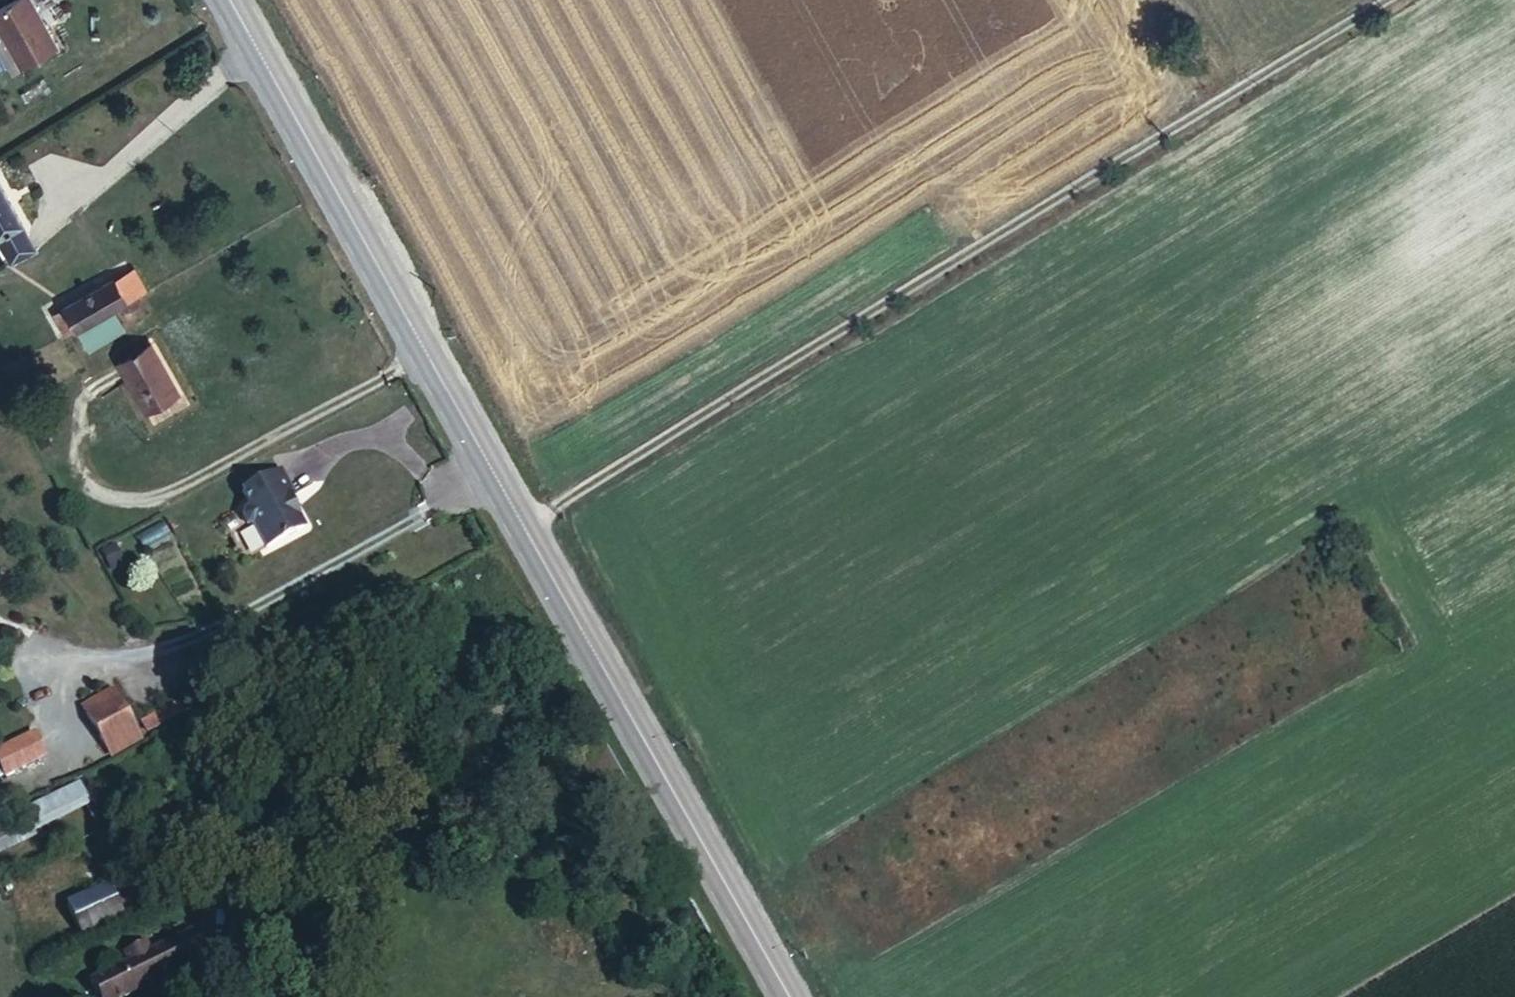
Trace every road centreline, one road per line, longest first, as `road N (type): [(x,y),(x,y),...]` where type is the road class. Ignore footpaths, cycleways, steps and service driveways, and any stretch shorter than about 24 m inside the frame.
road 1 (primary): [(795,996),(236,0)]
road 2 (track): [(536,526),(1408,0)]

